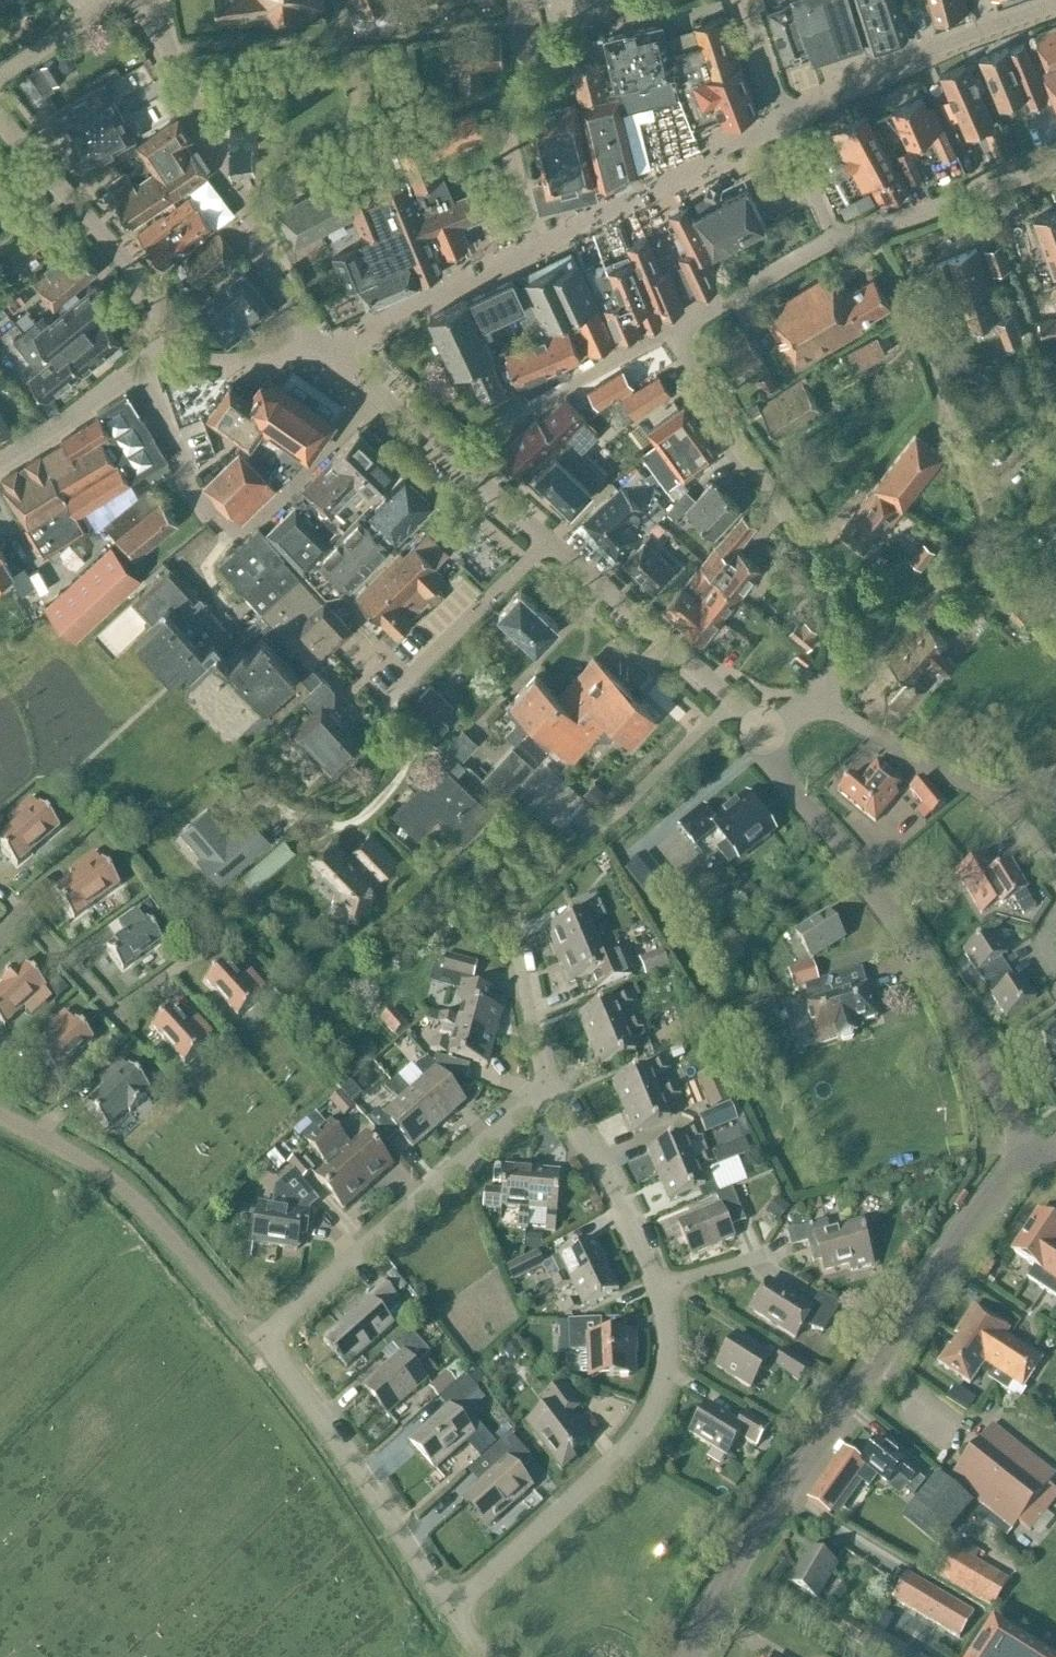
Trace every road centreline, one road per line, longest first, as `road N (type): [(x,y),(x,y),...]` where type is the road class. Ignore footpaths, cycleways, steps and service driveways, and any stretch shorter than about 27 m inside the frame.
road 1 (residential): [(763,730),(320,347),(290,303),(170,53),(157,0)]
road 2 (residential): [(458,1616),(641,1440),(658,1410),(669,1360),(662,1289),(641,1238),(544,1092)]
road 3 (residential): [(689,1656),(756,1515),(1034,1134)]
road 4 (residential): [(817,701),(827,653),(823,575),(685,330),(835,243)]
road 5 (residential): [(0,125),(180,341),(0,459)]
road 6 (residential): [(1034,1134),(926,948),(774,769),(763,730)]
road 7 (residential): [(265,1349),(544,1092)]
road 8 (residential): [(265,1349),(119,1188),(0,1121)]
road 9 (residential): [(458,1616),(265,1349)]
road 10 (residential): [(1055,8),(865,74),(791,117)]
road 11 (residential): [(835,243),(1055,170)]
road 12 (residential): [(1055,990),(1045,959),(1043,871),(1011,822),(993,774)]
road 13 (residential): [(993,774),(883,736),(817,701)]
road 14 (residential): [(0,76),(118,0)]
road 15 (residential): [(776,125),(835,243)]
road 16 (residential): [(791,117),(748,0)]

